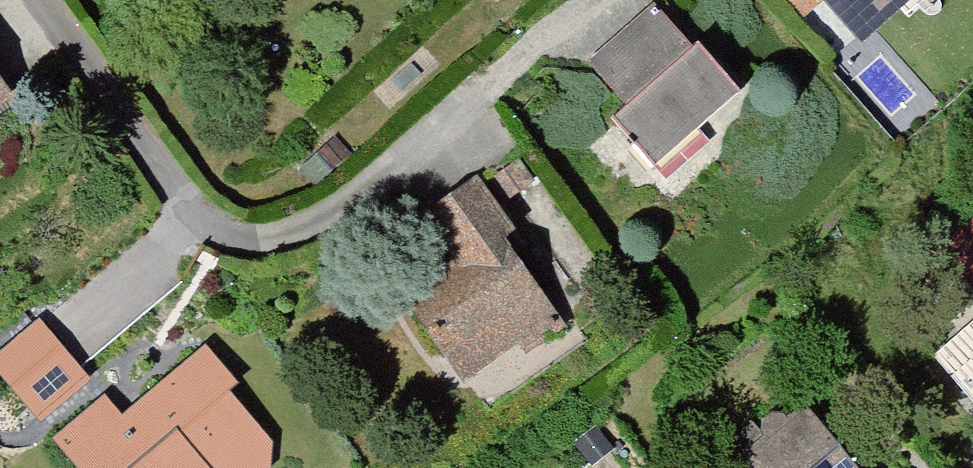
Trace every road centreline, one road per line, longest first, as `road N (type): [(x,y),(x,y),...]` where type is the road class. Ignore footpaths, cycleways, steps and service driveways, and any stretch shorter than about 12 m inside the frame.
road 1 (residential): [(20,0),(183,233),(226,263),(268,264),(318,249),(410,166),(629,0)]

